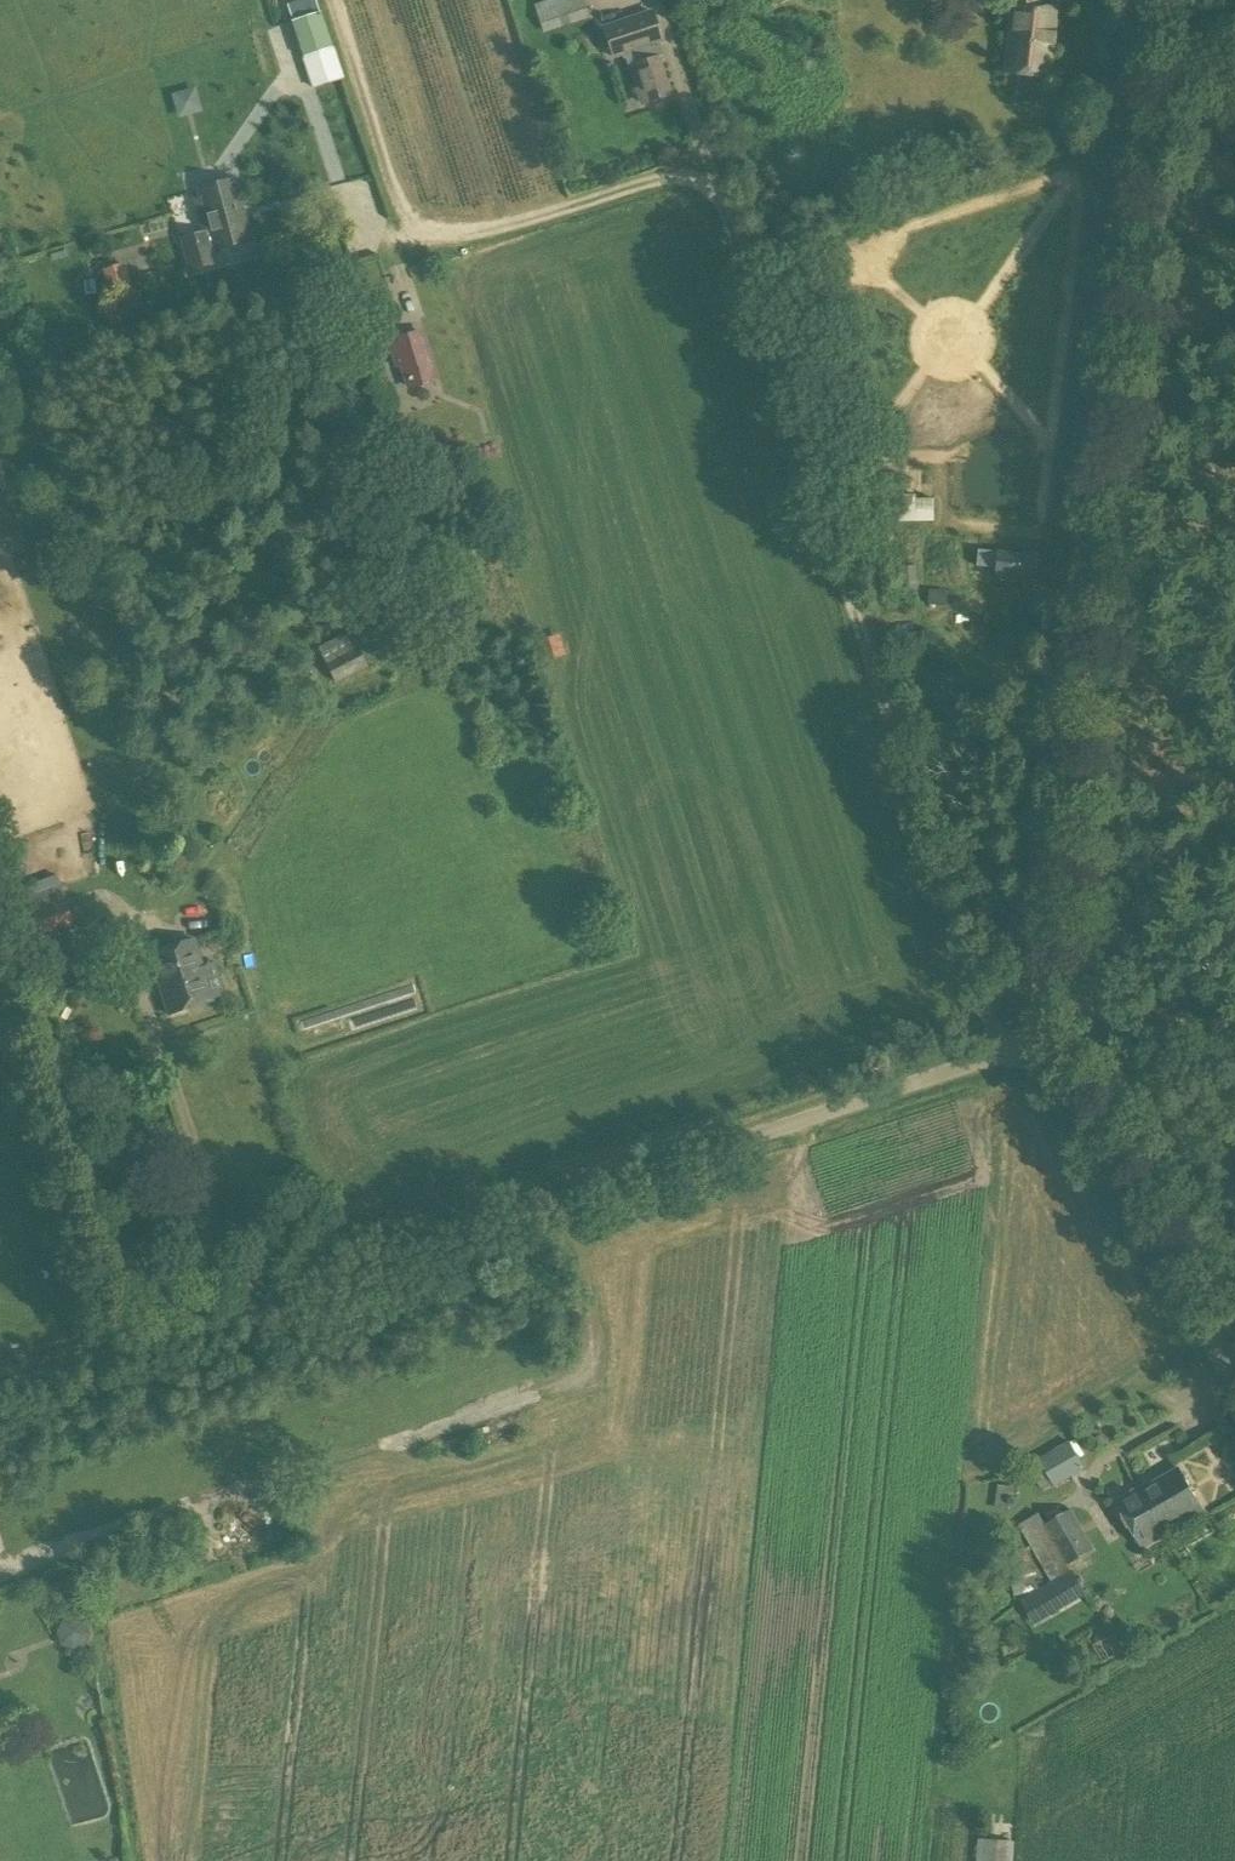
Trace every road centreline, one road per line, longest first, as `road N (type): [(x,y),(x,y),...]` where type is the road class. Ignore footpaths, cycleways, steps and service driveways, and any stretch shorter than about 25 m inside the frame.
road 1 (track): [(997,1053),(728,208),(707,187),(686,176),(654,178),(456,234),(385,239),(142,306)]
road 2 (unclassified): [(0,1390),(1045,1036)]
road 3 (unclassified): [(1045,1036),(1146,0)]
road 4 (unclassified): [(1234,1376),(1045,1036)]
road 5 (track): [(1045,1036),(1127,1018),(1234,1023)]
road 6 (track): [(1127,1018),(1234,931)]

